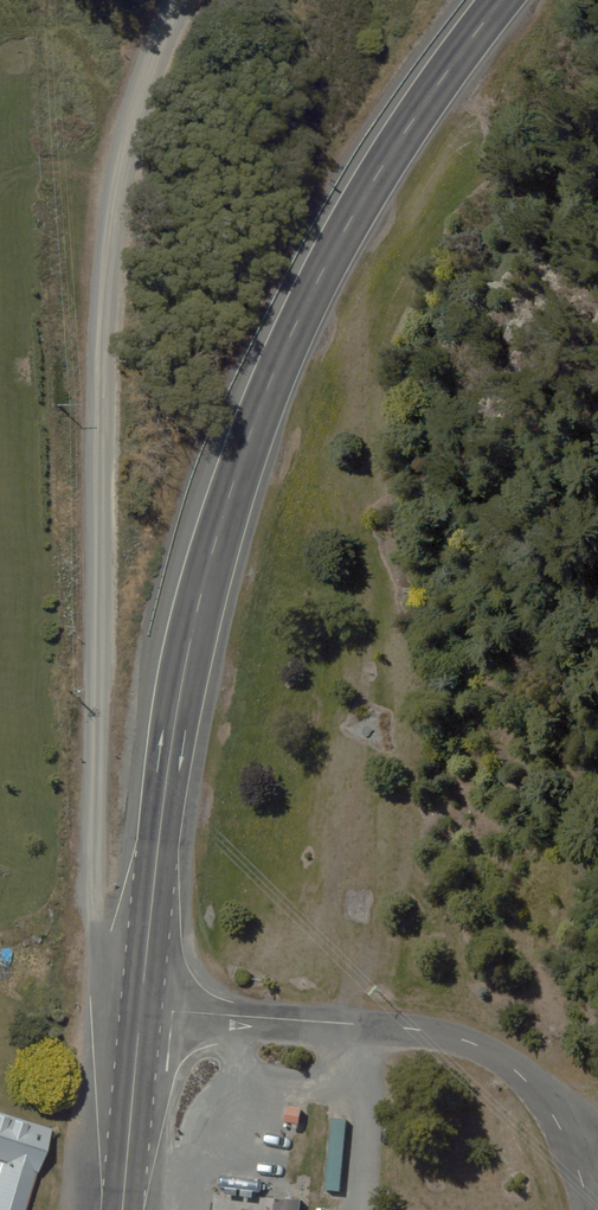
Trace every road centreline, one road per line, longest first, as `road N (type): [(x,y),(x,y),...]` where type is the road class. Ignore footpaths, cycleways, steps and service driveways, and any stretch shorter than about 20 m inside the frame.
road 1 (trunk): [(141,1009),(188,648),(250,436),(347,221),(501,0)]
road 2 (unclassified): [(141,1009),(96,921),(98,329),(117,133),(176,0)]
road 3 (residential): [(588,1209),(557,1122),(520,1074),(475,1043),(417,1029),(141,1009)]
road 4 (trunk): [(124,1209),(141,1009)]

